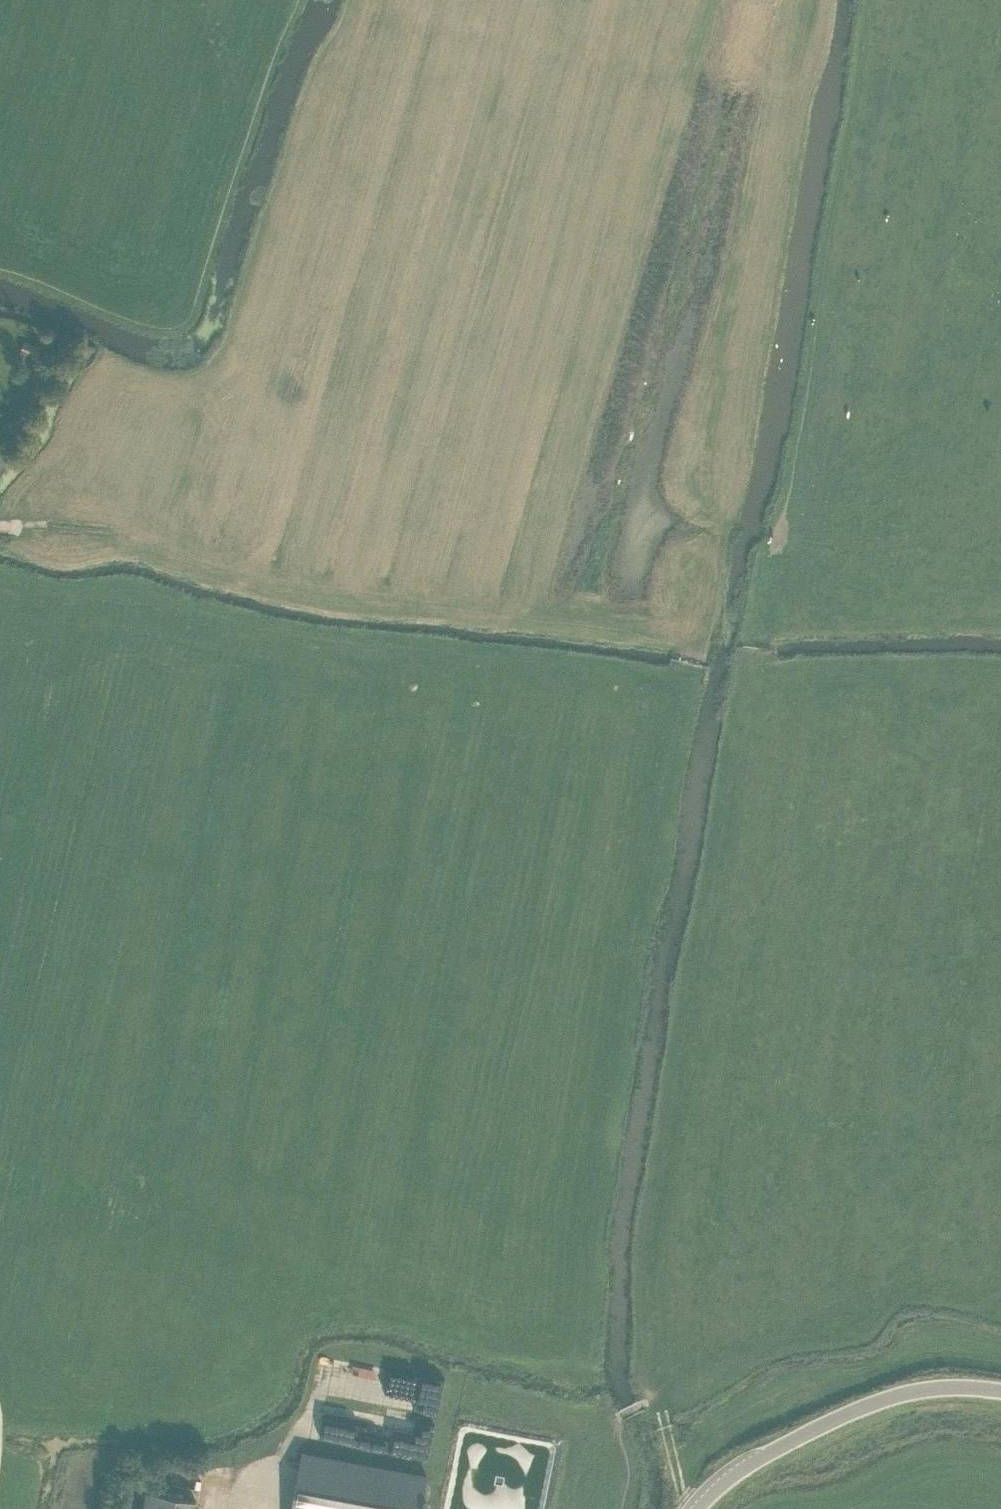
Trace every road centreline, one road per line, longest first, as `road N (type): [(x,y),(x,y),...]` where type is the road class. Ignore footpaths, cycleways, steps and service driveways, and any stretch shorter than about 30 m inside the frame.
road 1 (tertiary): [(696,1508),(734,1471),(849,1411),(950,1384),(1000,1389)]

